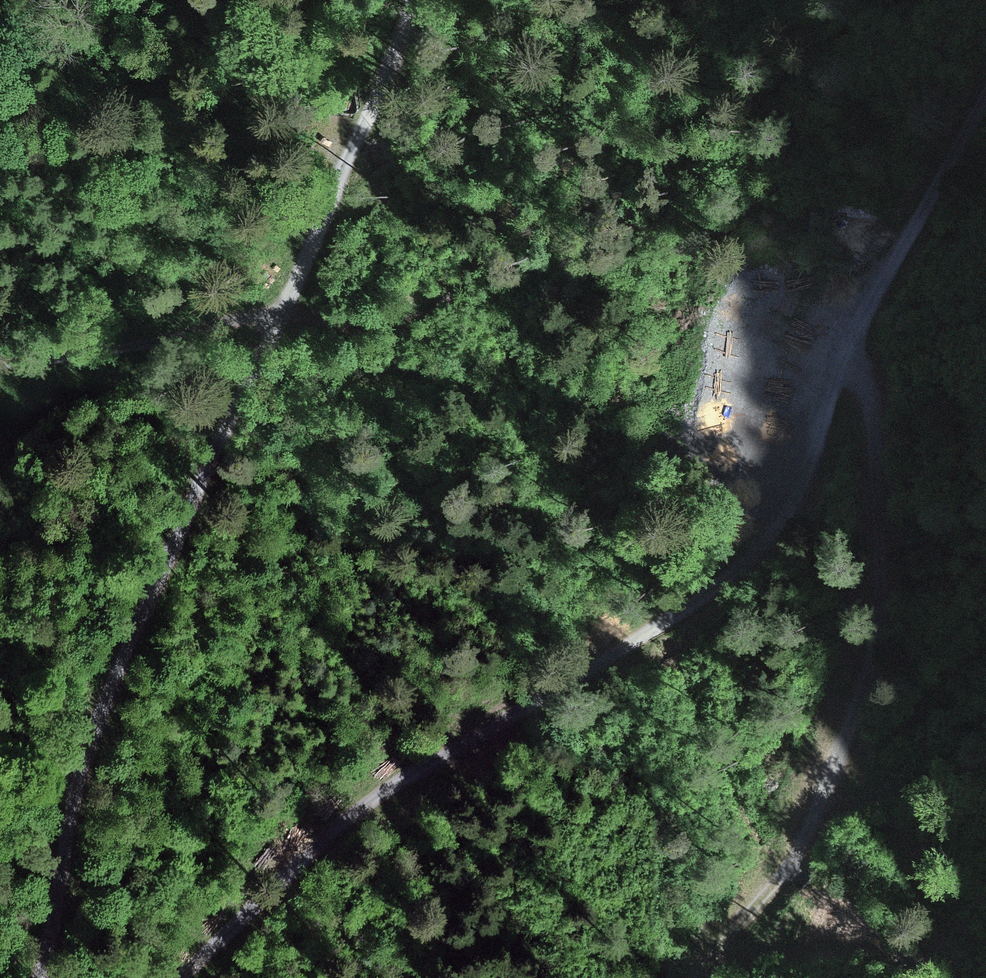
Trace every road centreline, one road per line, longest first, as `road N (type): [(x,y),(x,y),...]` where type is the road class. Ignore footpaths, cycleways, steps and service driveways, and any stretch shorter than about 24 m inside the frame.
road 1 (track): [(180,977),(362,808),(620,650),(760,548),(799,490),(841,360),(985,102)]
road 2 (track): [(414,0),(399,53),(104,705),(78,786),(42,977)]
road 3 (track): [(841,360),(861,372),(871,394),(882,564),(870,650),(815,818),(698,977)]
road 4 (track): [(0,369),(284,311)]

